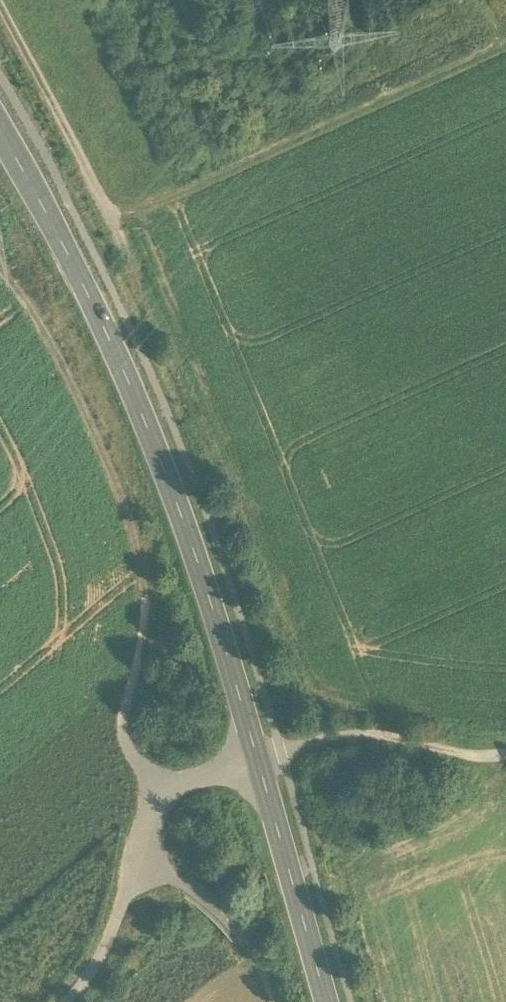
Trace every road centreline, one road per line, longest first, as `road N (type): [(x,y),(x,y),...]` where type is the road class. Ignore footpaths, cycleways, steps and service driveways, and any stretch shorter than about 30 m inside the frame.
road 1 (secondary): [(325,1001),(156,451),(91,299),(0,135)]
road 2 (track): [(0,20),(112,225),(505,53)]
road 3 (track): [(67,1001),(98,967),(153,792),(279,749),(355,737),(467,759),(505,757)]
road 4 (track): [(0,270),(83,400),(129,514),(146,618),(120,728),(153,792)]
road 5 (track): [(136,859),(222,918),(259,964),(275,1001)]

